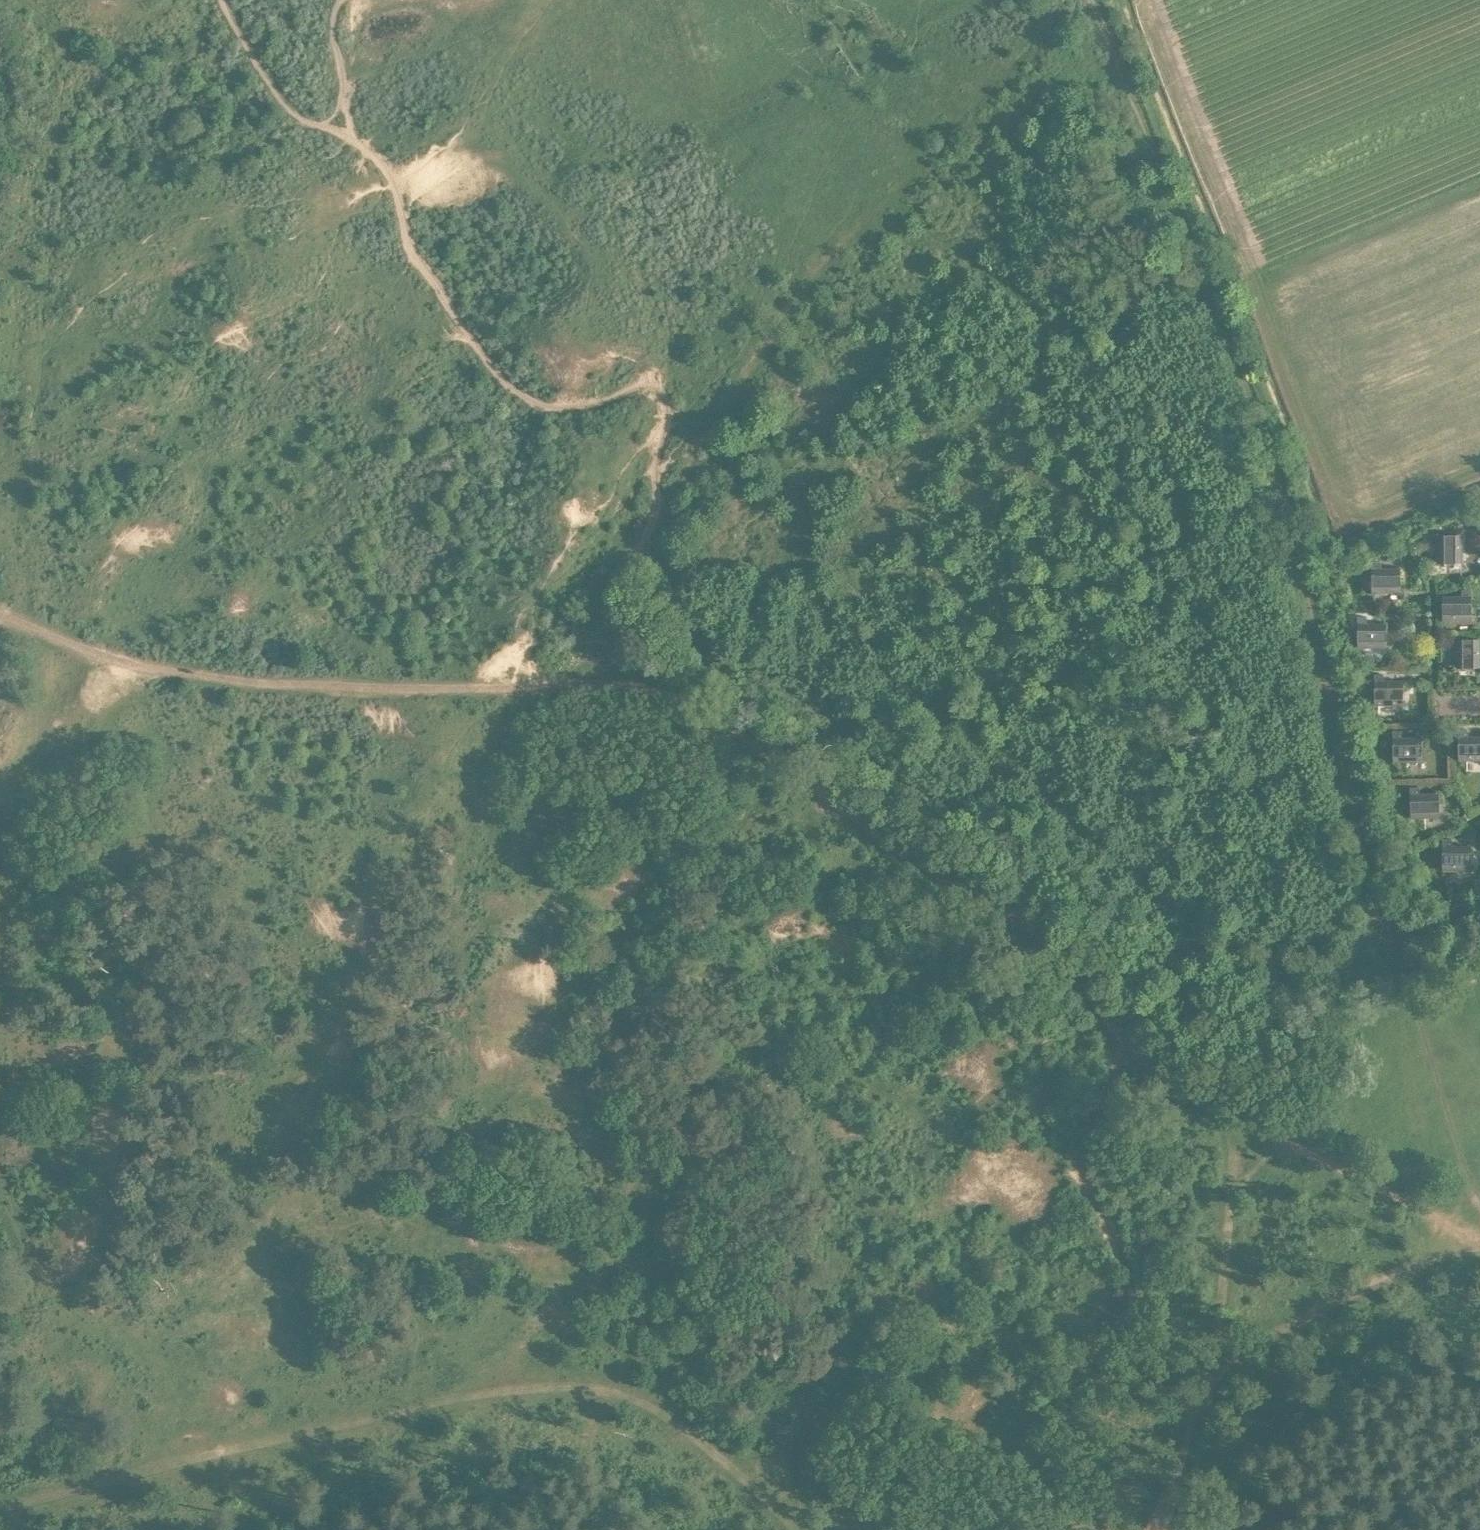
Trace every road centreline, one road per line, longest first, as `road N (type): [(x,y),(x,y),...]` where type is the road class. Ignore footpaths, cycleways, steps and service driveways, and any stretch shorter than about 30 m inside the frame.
road 1 (track): [(0,1503),(463,1399),(660,1410),(784,1529)]
road 2 (track): [(1154,1529),(1176,1491),(1212,1353),(1353,1275),(1451,1241)]
road 3 (track): [(1479,1247),(1451,1241),(1286,1145)]

